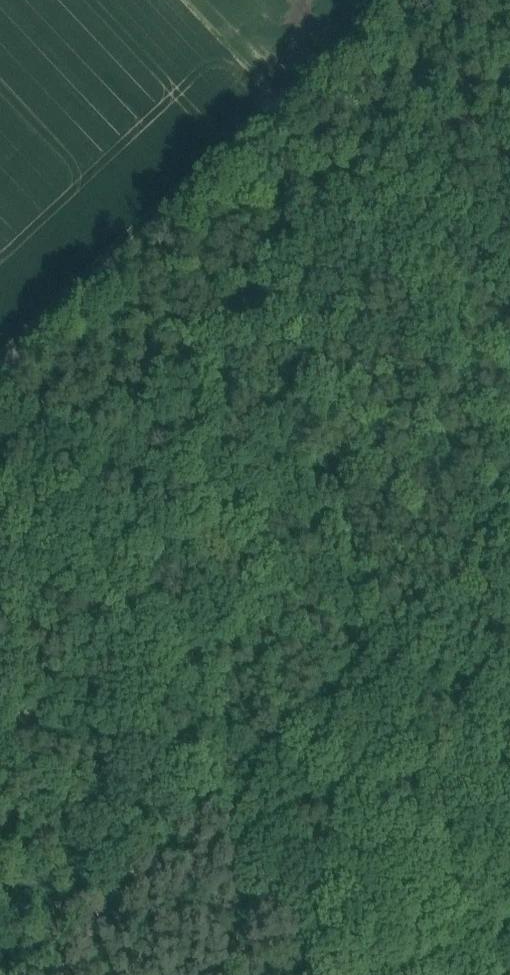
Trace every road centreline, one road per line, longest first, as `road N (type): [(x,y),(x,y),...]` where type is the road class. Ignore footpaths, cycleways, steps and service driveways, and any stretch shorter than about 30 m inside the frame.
road 1 (unclassified): [(400,0),(0,374)]

